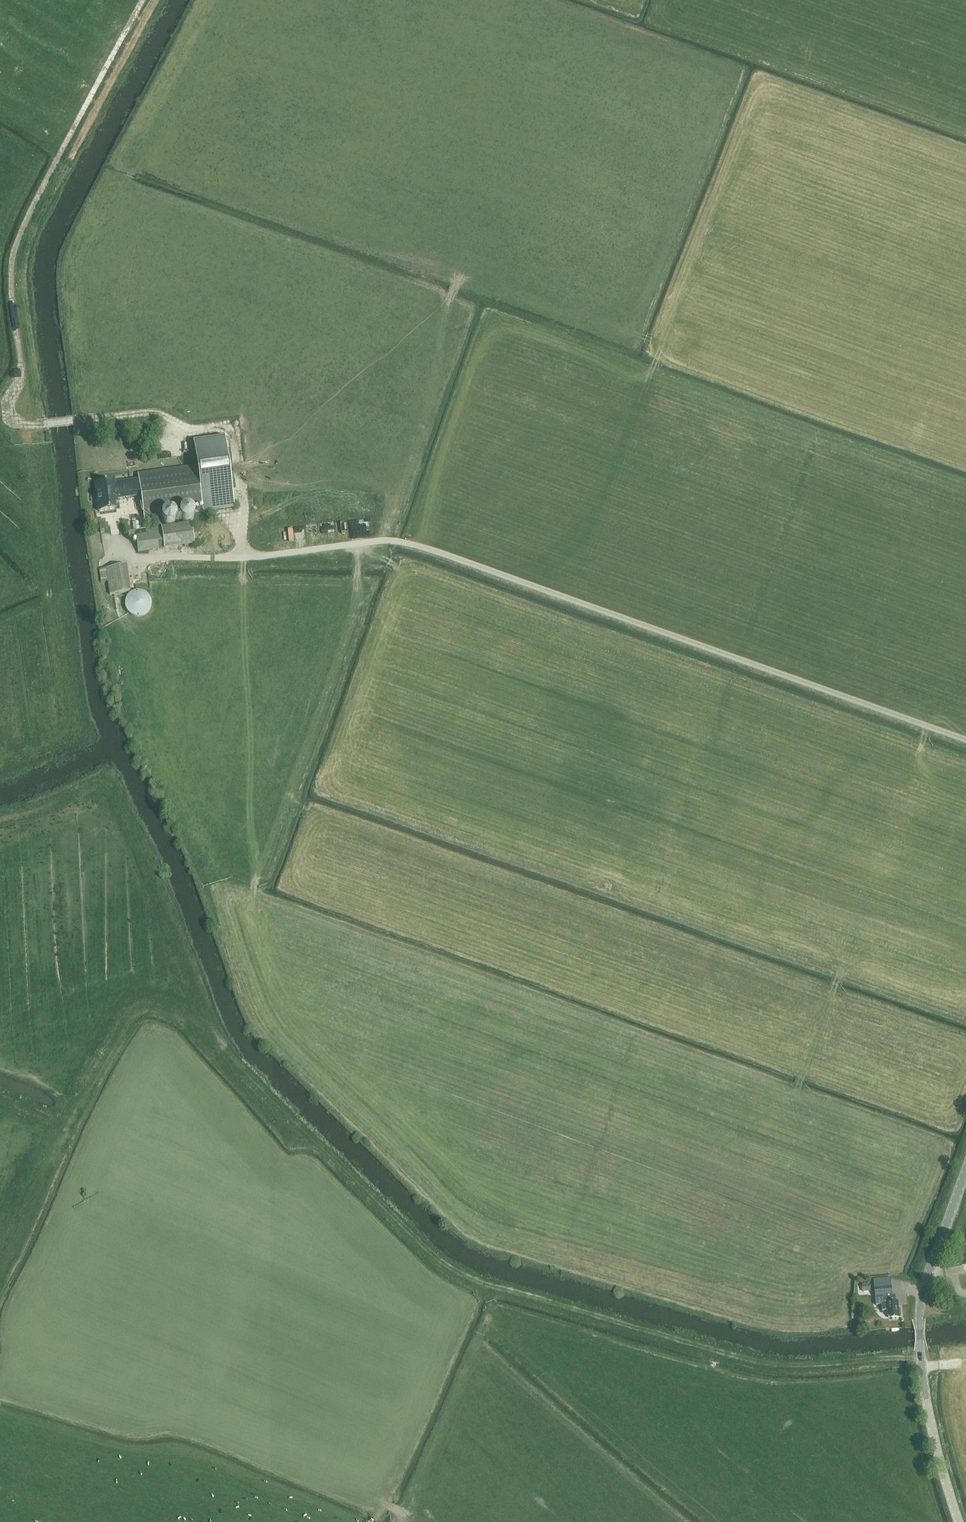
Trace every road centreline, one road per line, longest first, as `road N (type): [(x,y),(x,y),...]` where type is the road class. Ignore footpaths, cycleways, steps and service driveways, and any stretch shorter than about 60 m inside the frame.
road 1 (tertiary): [(959,1521),(926,1399),(919,1319),(965,1169)]

